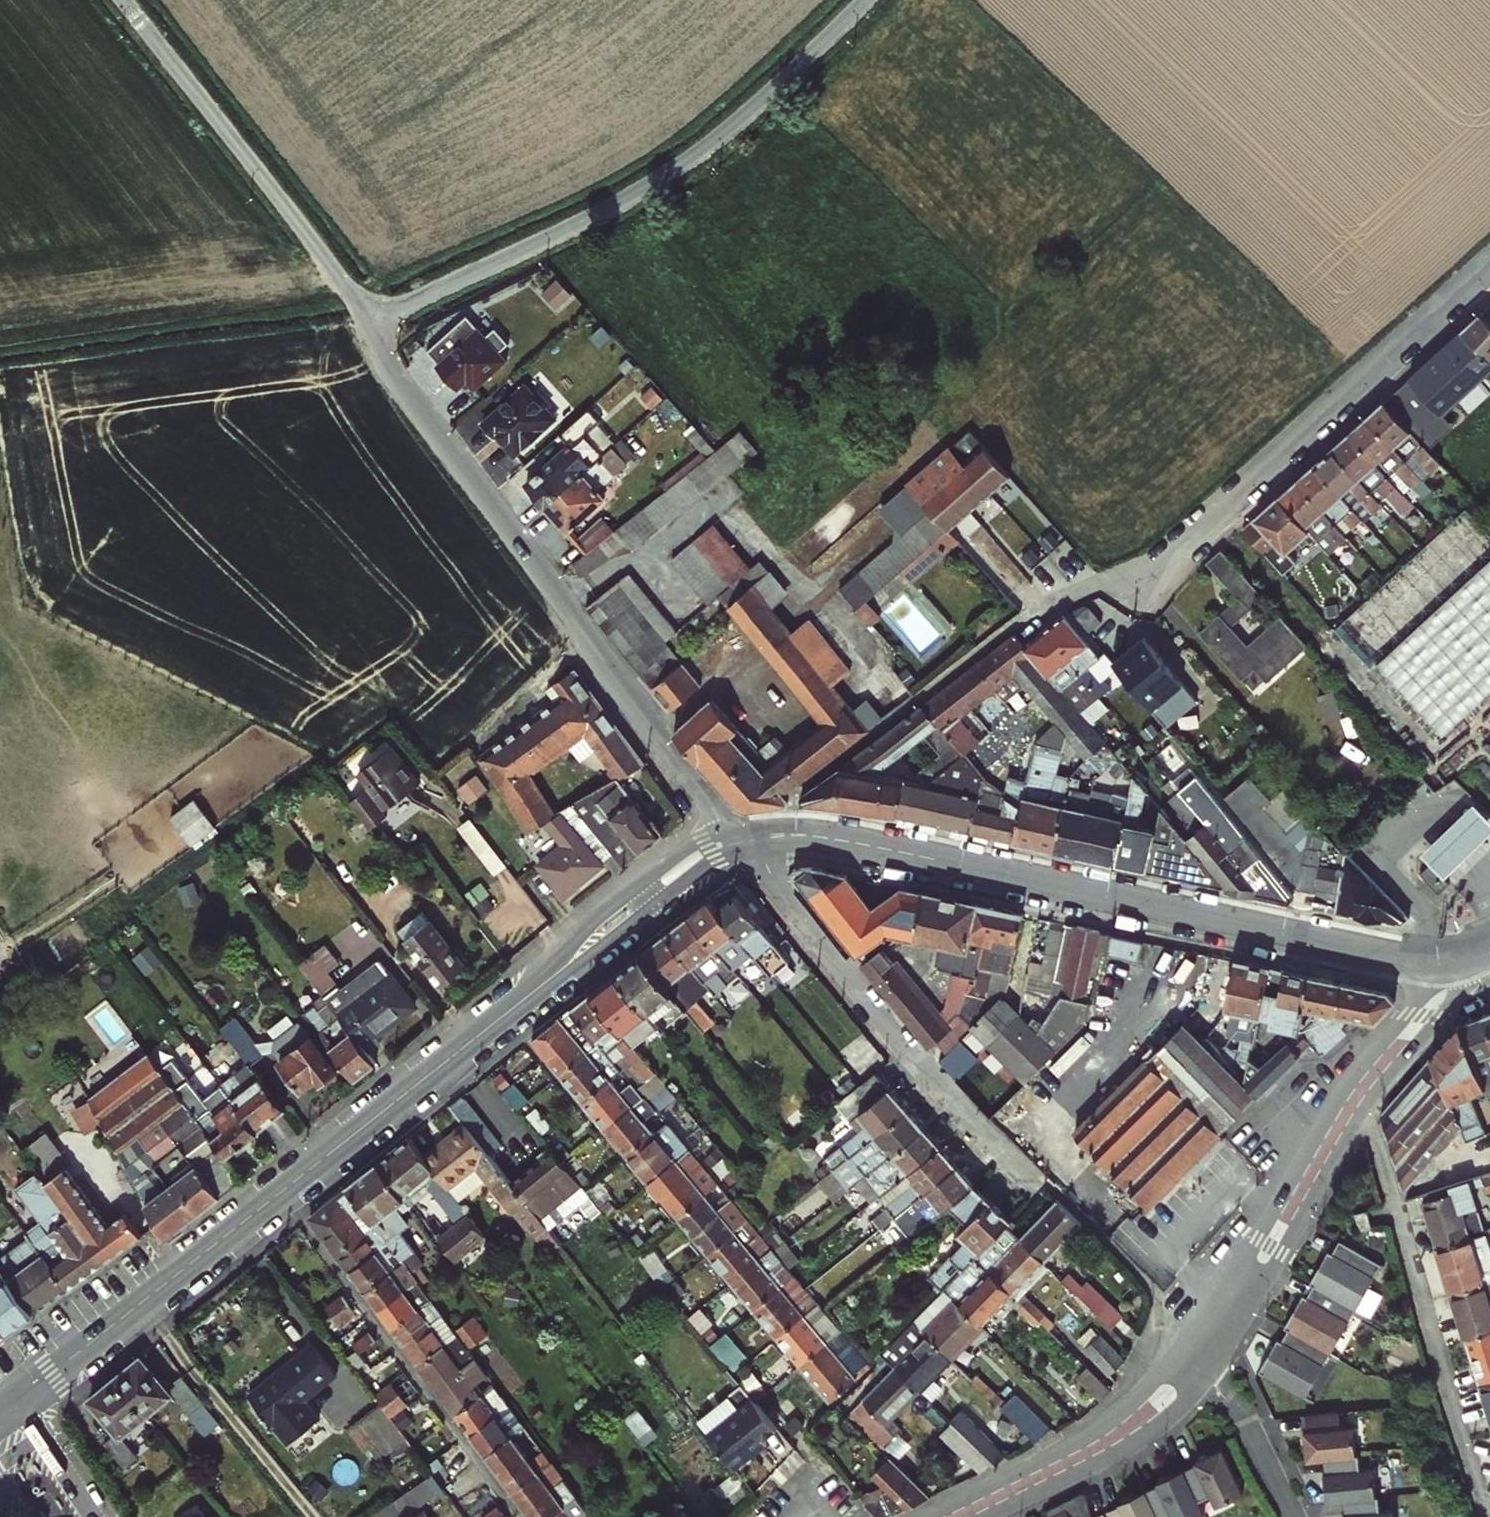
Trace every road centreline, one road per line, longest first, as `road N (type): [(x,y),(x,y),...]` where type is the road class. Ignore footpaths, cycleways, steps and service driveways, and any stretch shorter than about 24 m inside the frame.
road 1 (secondary): [(1437,963),(851,842),(787,835),(738,840)]
road 2 (residential): [(738,840),(445,447),(371,320)]
road 3 (residential): [(863,0),(740,118),(665,175),(371,320)]
road 4 (residential): [(1489,266),(1172,558),(1055,598)]
road 5 (residential): [(506,1014),(825,1410)]
road 6 (residential): [(1024,1174),(968,1119),(738,840)]
road 7 (residential): [(1487,1516),(1360,1115)]
road 8 (residential): [(371,320),(125,0)]
road 9 (residential): [(279,1196),(519,1514)]
road 10 (secondary): [(279,1196),(18,1400)]
road 11 (residential): [(1185,1342),(1136,1402),(1097,1431),(928,1516)]
road 12 (residential): [(1211,1370),(1360,1115)]
road 13 (secondary): [(738,840),(691,862),(506,1014)]
road 14 (secondary): [(506,1014),(279,1196)]
road 15 (residential): [(1339,1096),(1272,1217),(1185,1342)]
road 16 (residential): [(989,1516),(1136,1441),(1211,1370)]
road 17 (residential): [(1360,1115),(1451,1003),(1470,958)]
road 18 (residential): [(1211,1370),(1246,1418),(1294,1516)]
road 19 (residential): [(1437,963),(1339,1096)]
road 20 (tertiary): [(95,1516),(18,1400)]

